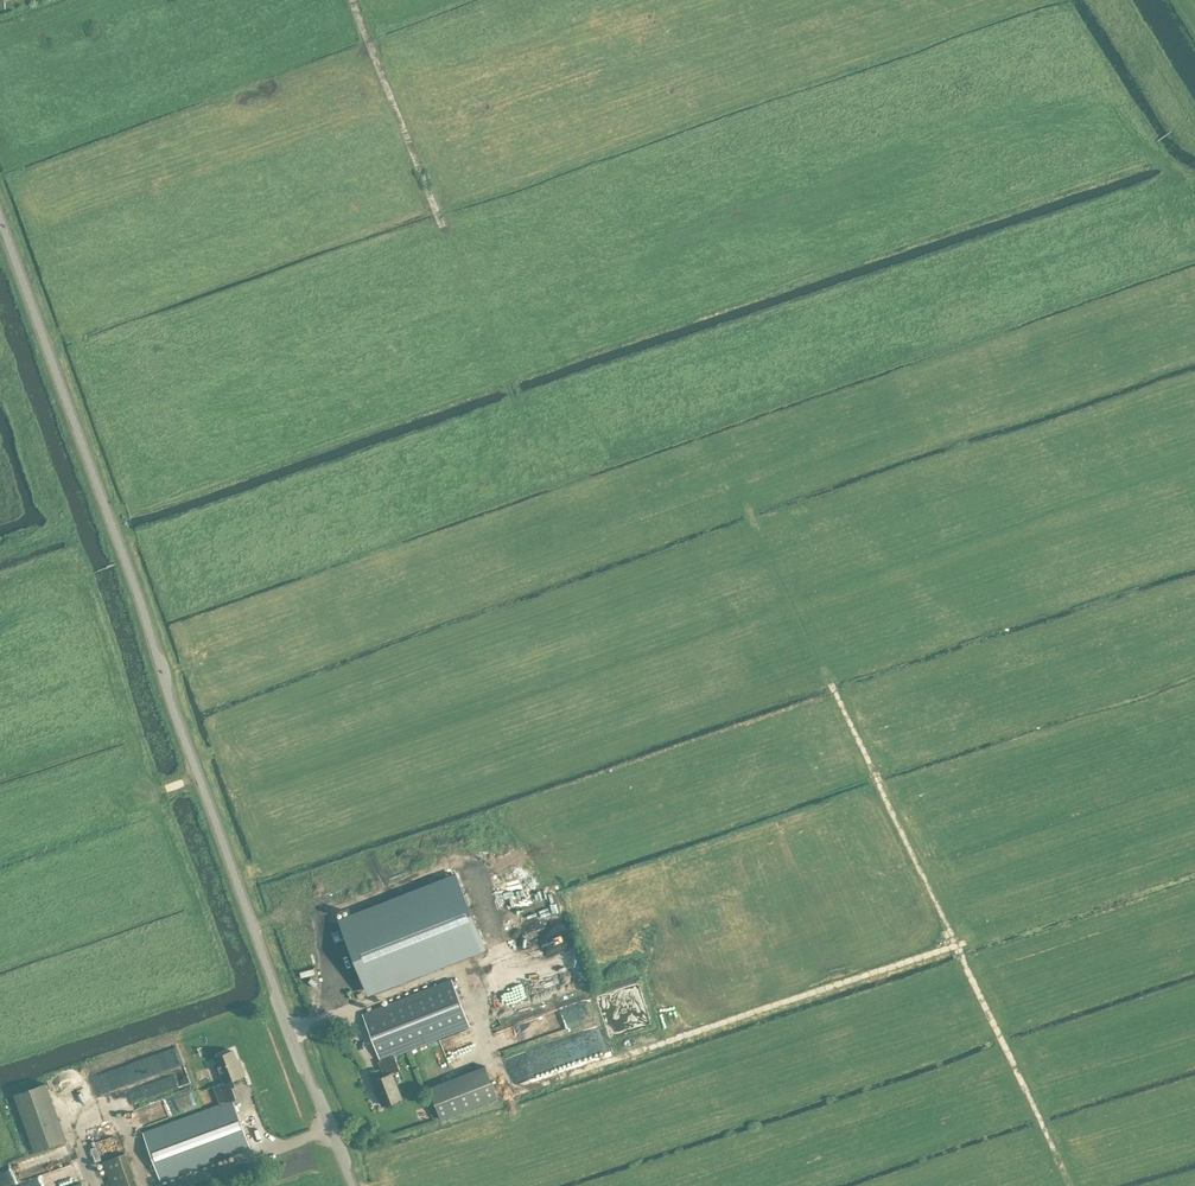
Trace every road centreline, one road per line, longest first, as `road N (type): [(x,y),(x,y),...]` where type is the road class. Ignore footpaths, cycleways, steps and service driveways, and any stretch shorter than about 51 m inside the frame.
road 1 (unclassified): [(348,1185),(0,233)]

